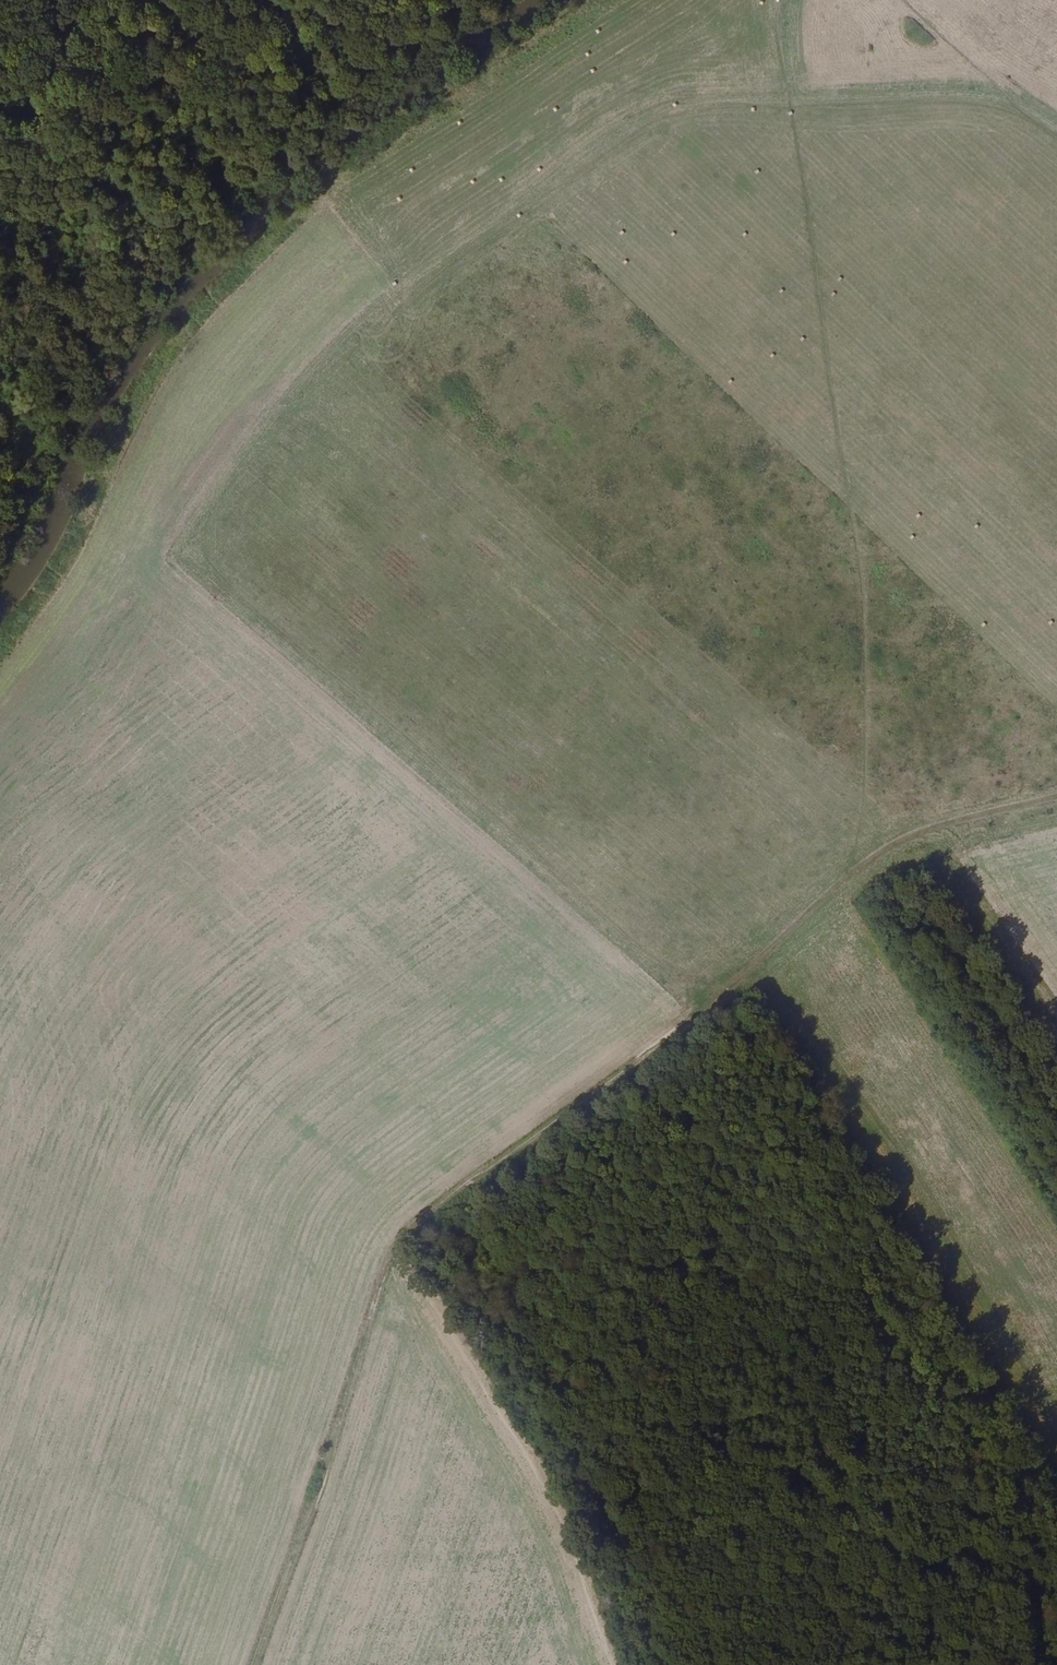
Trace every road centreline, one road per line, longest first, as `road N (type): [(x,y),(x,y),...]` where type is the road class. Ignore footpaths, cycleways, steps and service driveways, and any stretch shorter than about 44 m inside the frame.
road 1 (track): [(256,1664),(394,1262),(478,1181),(899,839),(1056,793)]
road 2 (track): [(1056,136),(1014,112),(922,102),(794,111),(707,106),(646,127),(420,287)]
road 3 (track): [(1056,1477),(916,1239),(735,973)]

